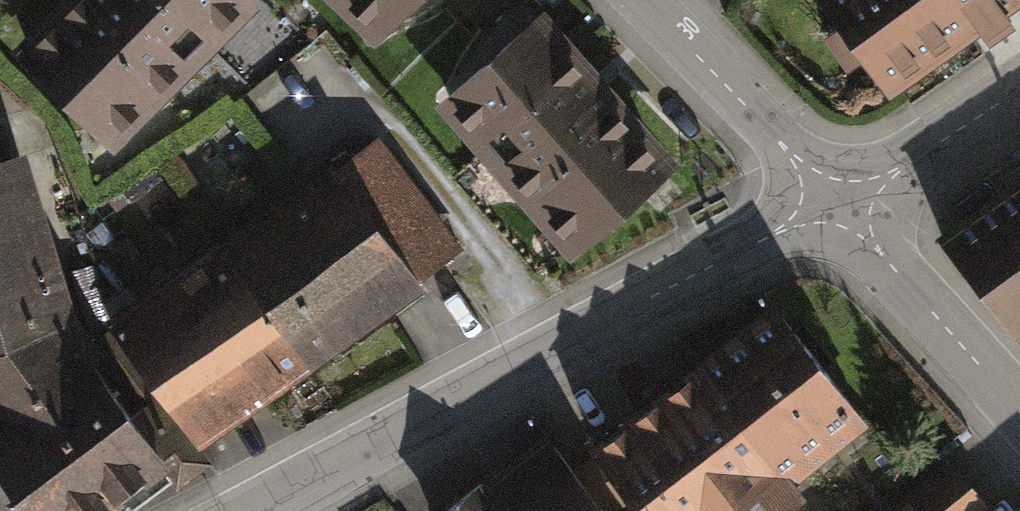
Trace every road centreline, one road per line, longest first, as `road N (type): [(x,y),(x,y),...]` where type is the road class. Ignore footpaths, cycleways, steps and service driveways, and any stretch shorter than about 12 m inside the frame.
road 1 (residential): [(833,203),(241,510)]
road 2 (residential): [(1019,411),(833,203)]
road 3 (residential): [(833,203),(643,0)]
road 4 (residential): [(1019,89),(833,203)]

